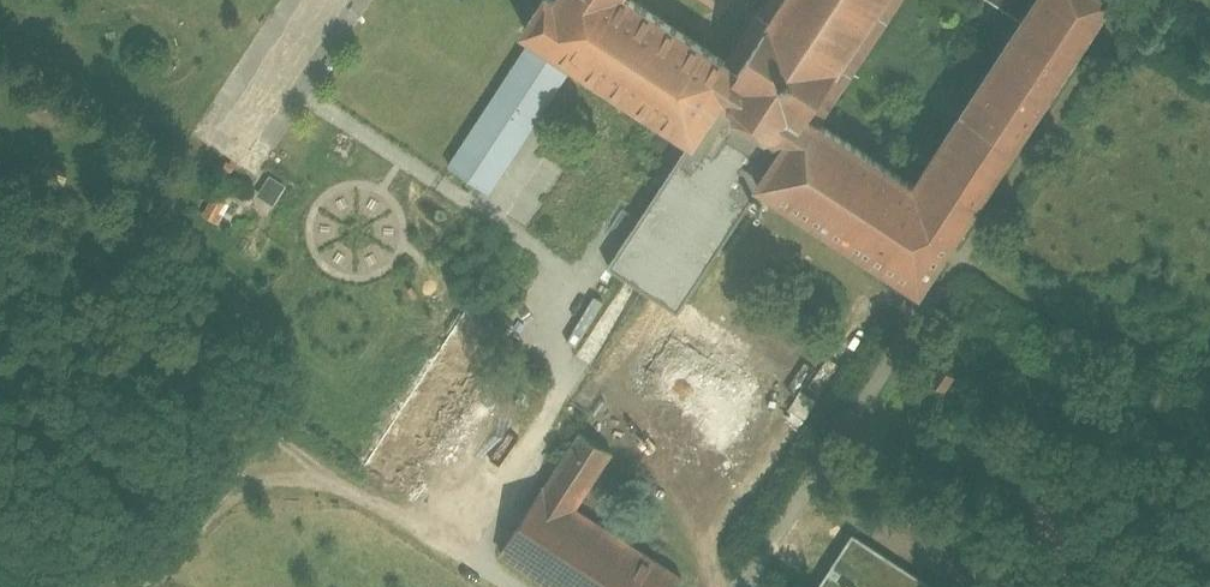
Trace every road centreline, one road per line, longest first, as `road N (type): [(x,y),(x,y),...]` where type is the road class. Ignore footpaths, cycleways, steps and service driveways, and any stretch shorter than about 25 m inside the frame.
road 1 (track): [(0,506),(91,567),(122,578),(153,575),(181,554),(229,498),(288,482),(333,482),(450,534)]
road 2 (track): [(591,397),(633,339),(663,321),(715,333),(812,405)]
road 3 (track): [(571,383),(617,412),(702,506),(716,554),(715,586)]
road 4 (track): [(450,534),(490,465),(526,450),(571,383),(553,346),(553,325)]

